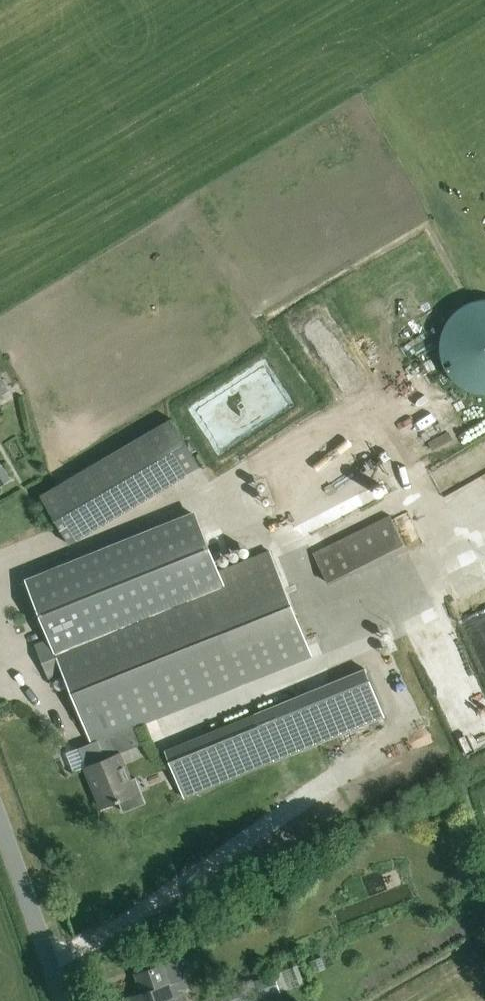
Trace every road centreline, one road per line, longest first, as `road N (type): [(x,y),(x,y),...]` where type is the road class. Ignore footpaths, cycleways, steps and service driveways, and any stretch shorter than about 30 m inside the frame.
road 1 (unclassified): [(62,1000),(0,827)]

